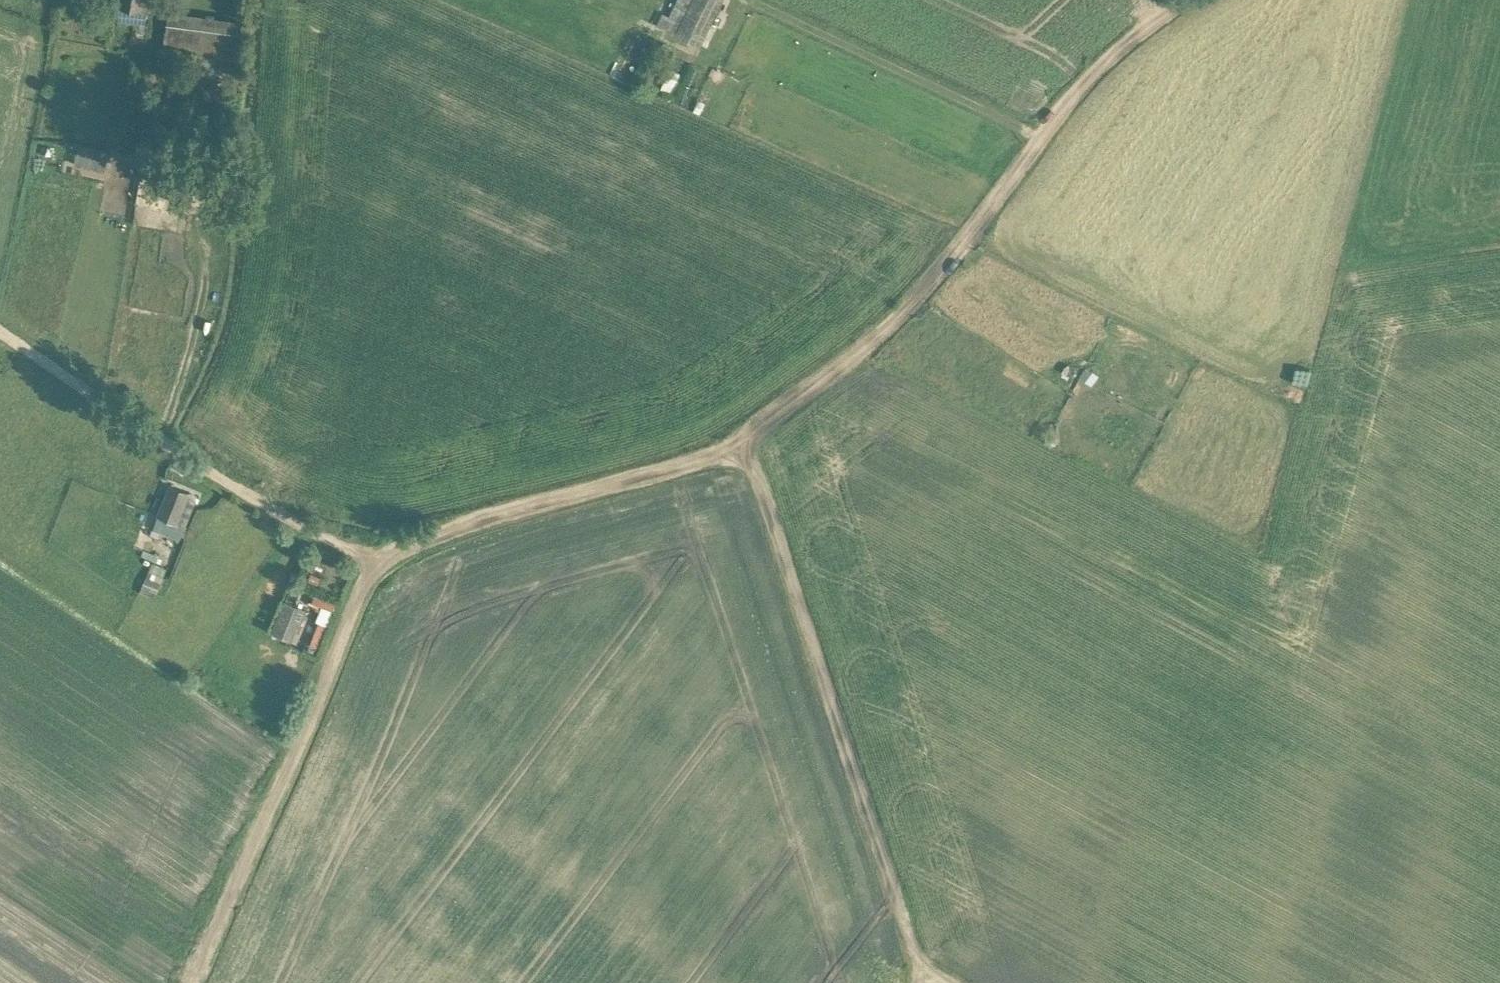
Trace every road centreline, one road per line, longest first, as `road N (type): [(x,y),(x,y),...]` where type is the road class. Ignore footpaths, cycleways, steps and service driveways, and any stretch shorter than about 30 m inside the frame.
road 1 (track): [(366,555),(608,484),(755,430),(872,349),(1059,113),(1169,0)]
road 2 (track): [(930,974),(916,958),(850,770),(755,430)]
road 3 (track): [(193,982),(229,912),(366,555)]
road 4 (track): [(0,332),(283,520),(366,555)]

